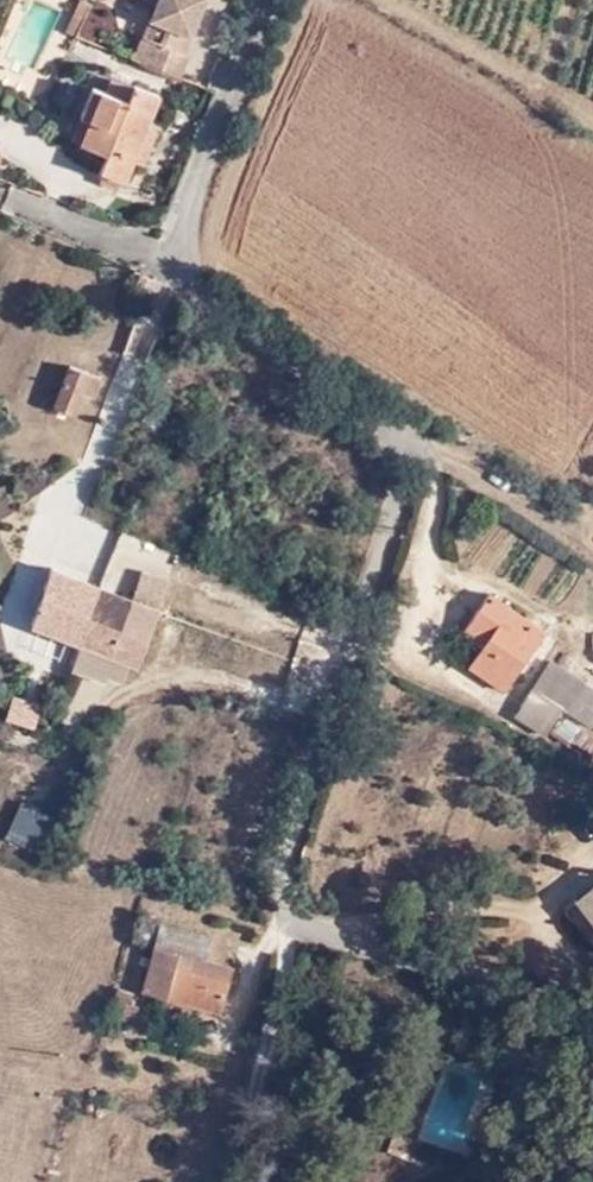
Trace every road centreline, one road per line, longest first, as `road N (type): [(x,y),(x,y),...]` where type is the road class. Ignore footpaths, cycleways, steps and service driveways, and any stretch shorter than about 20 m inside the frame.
road 1 (unclassified): [(308,928),(285,883),(409,461),(386,422),(214,307),(179,271),(182,220),(268,0)]
road 2 (unclassified): [(592,1019),(548,997),(308,928)]
road 3 (unclassified): [(308,928),(258,1181)]

